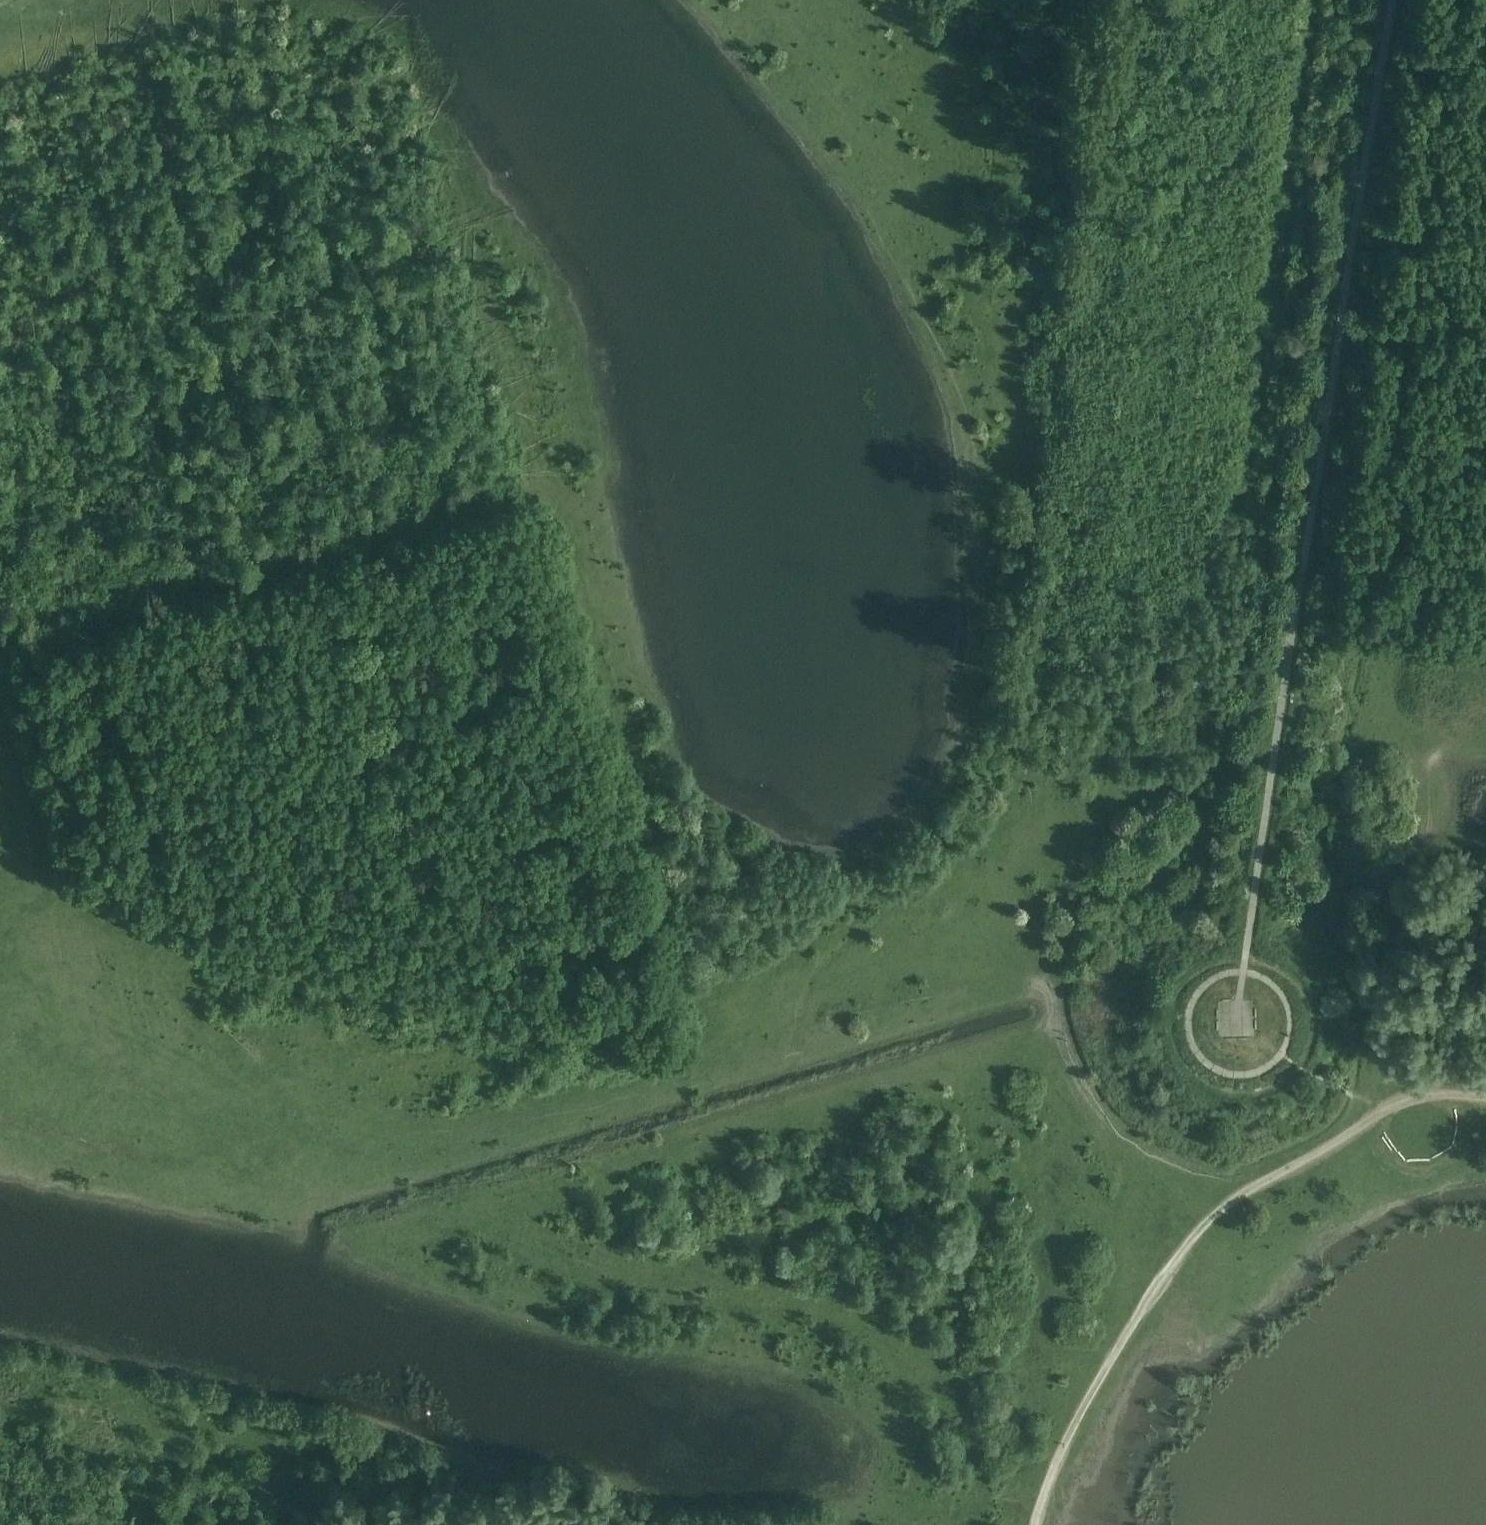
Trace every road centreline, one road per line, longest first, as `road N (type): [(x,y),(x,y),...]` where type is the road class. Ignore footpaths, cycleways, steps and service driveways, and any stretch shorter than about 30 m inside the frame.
road 1 (track): [(1485,1096),(1422,1092),(1236,1196),(1115,1344),(1033,1524)]
road 2 (track): [(1306,1037),(1295,1066),(1279,1080),(1231,1094),(1185,1072),(1167,1025),(1185,979),(1229,956),(1276,967),(1297,991),(1307,1021)]

